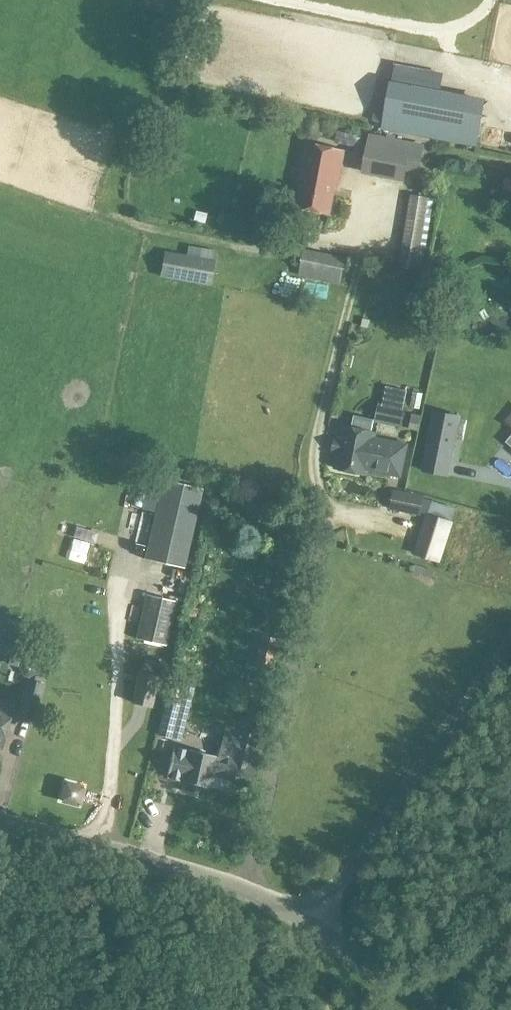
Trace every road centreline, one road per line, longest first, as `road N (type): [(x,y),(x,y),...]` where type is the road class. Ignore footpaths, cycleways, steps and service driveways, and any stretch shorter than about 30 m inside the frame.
road 1 (unclassified): [(319,931),(510,648)]
road 2 (unclassified): [(319,931),(204,879),(0,825)]
road 3 (track): [(355,248),(225,242),(129,225),(115,212)]
road 4 (track): [(510,927),(337,904)]
road 5 (unclassified): [(436,1009),(319,931)]

